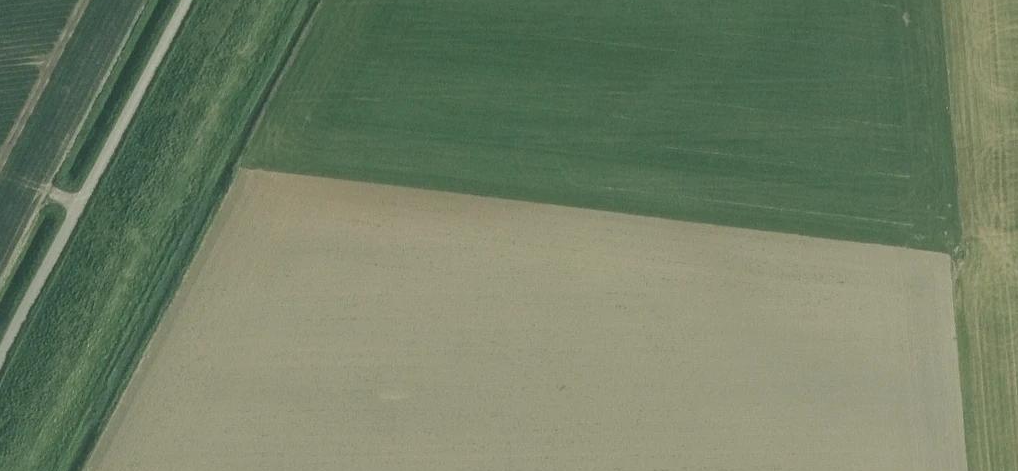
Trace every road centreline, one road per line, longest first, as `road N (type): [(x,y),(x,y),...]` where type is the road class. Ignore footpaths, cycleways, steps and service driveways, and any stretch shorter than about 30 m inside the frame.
road 1 (unclassified): [(0,361),(183,0)]

